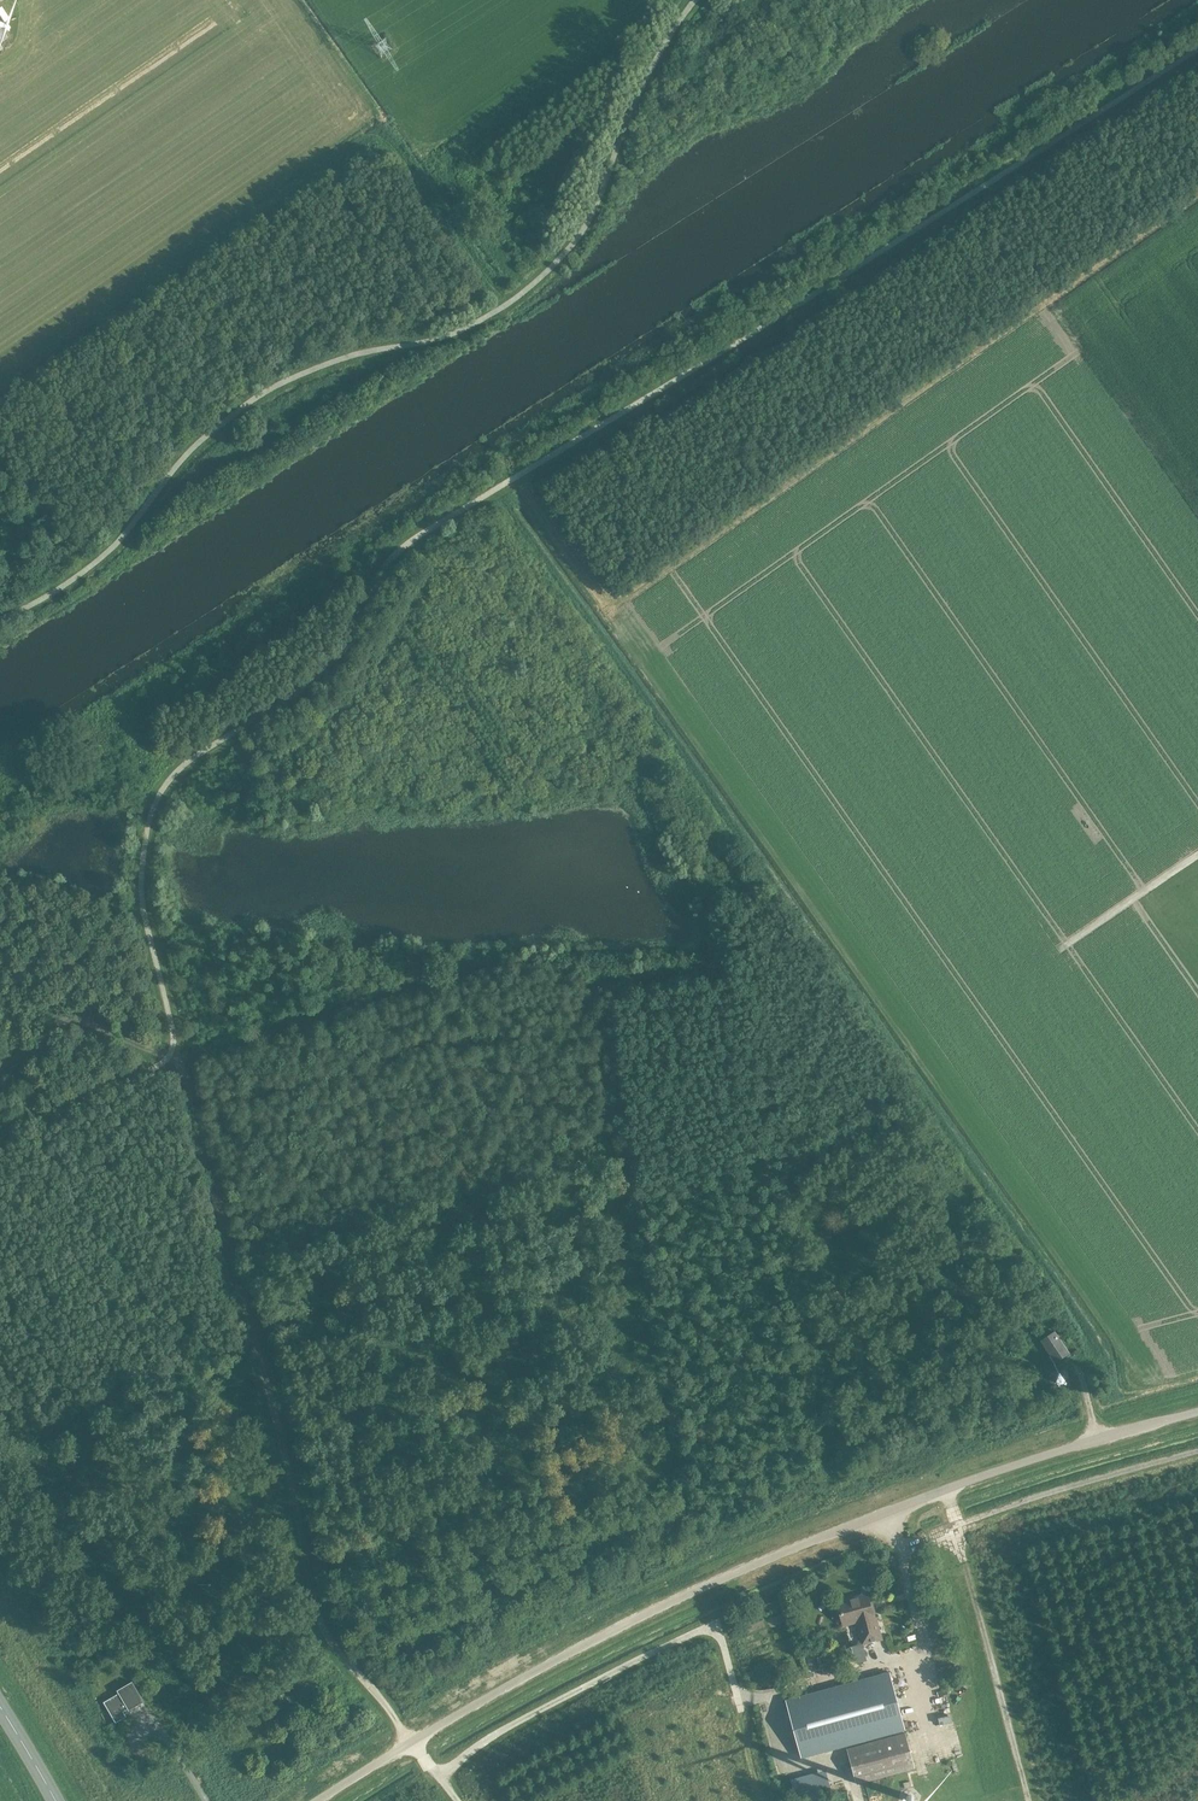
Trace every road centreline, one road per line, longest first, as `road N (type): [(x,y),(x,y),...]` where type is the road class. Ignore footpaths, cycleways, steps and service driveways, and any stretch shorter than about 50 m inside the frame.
road 1 (track): [(828,1507),(801,1210),(781,1150),(722,817),(500,487)]
road 2 (unclassified): [(318,1800),(410,1740),(732,1576),(1096,1439),(1197,1412)]
road 3 (track): [(459,1800),(339,1650),(327,1621),(203,1128),(174,1042)]
road 4 (track): [(946,1493),(1032,1800)]
road 5 (track): [(903,1548),(1062,1489),(1197,1453)]
road 6 (track): [(0,1066),(79,1021),(183,1069)]
road 7 (track): [(141,878),(81,812),(0,835)]
road 8 (track): [(184,765),(127,748),(107,763),(81,812)]

